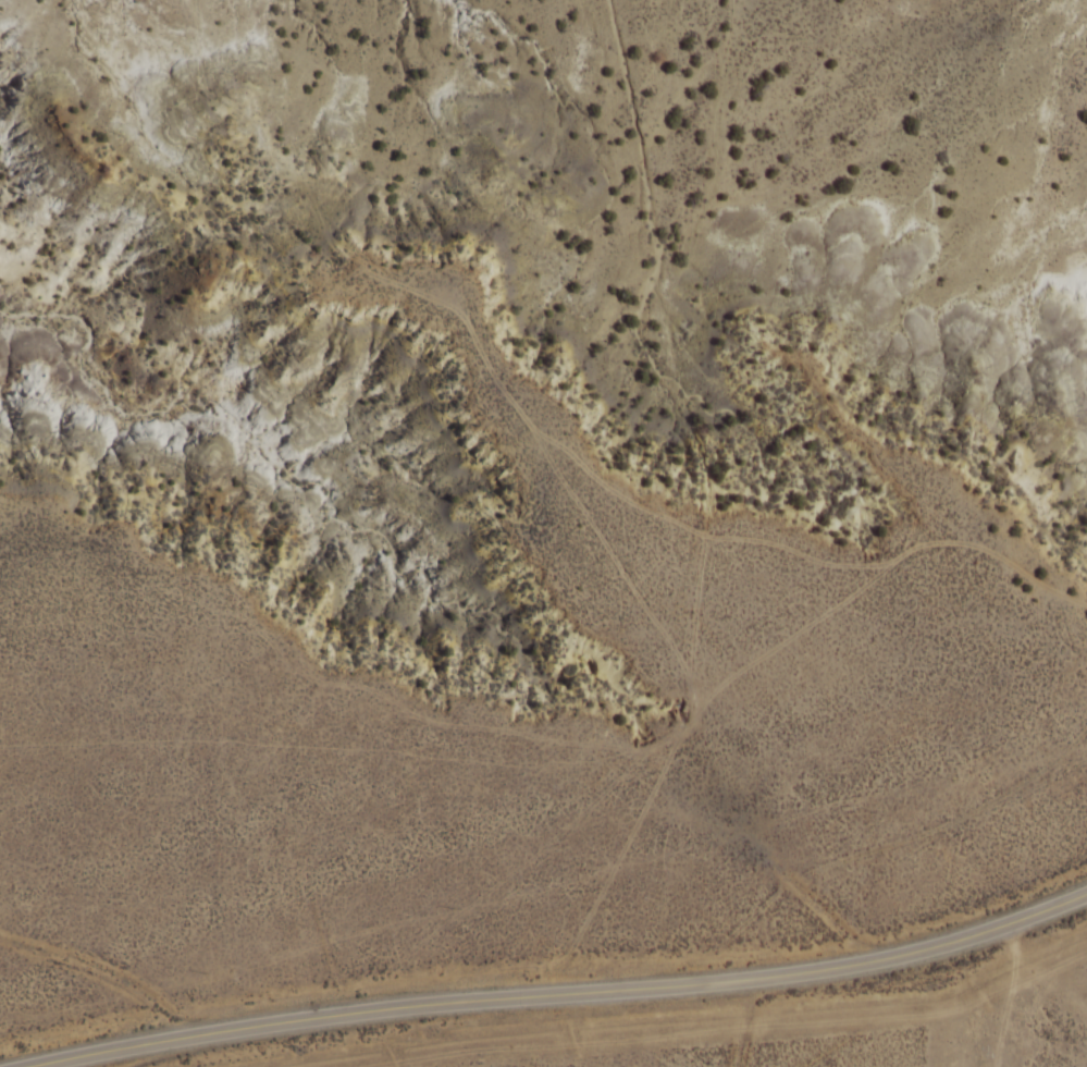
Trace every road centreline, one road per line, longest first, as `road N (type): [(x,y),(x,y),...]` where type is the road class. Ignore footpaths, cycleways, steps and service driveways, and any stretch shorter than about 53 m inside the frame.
road 1 (secondary): [(27,1066),(284,1023),(840,968),(938,947),(1086,895)]

